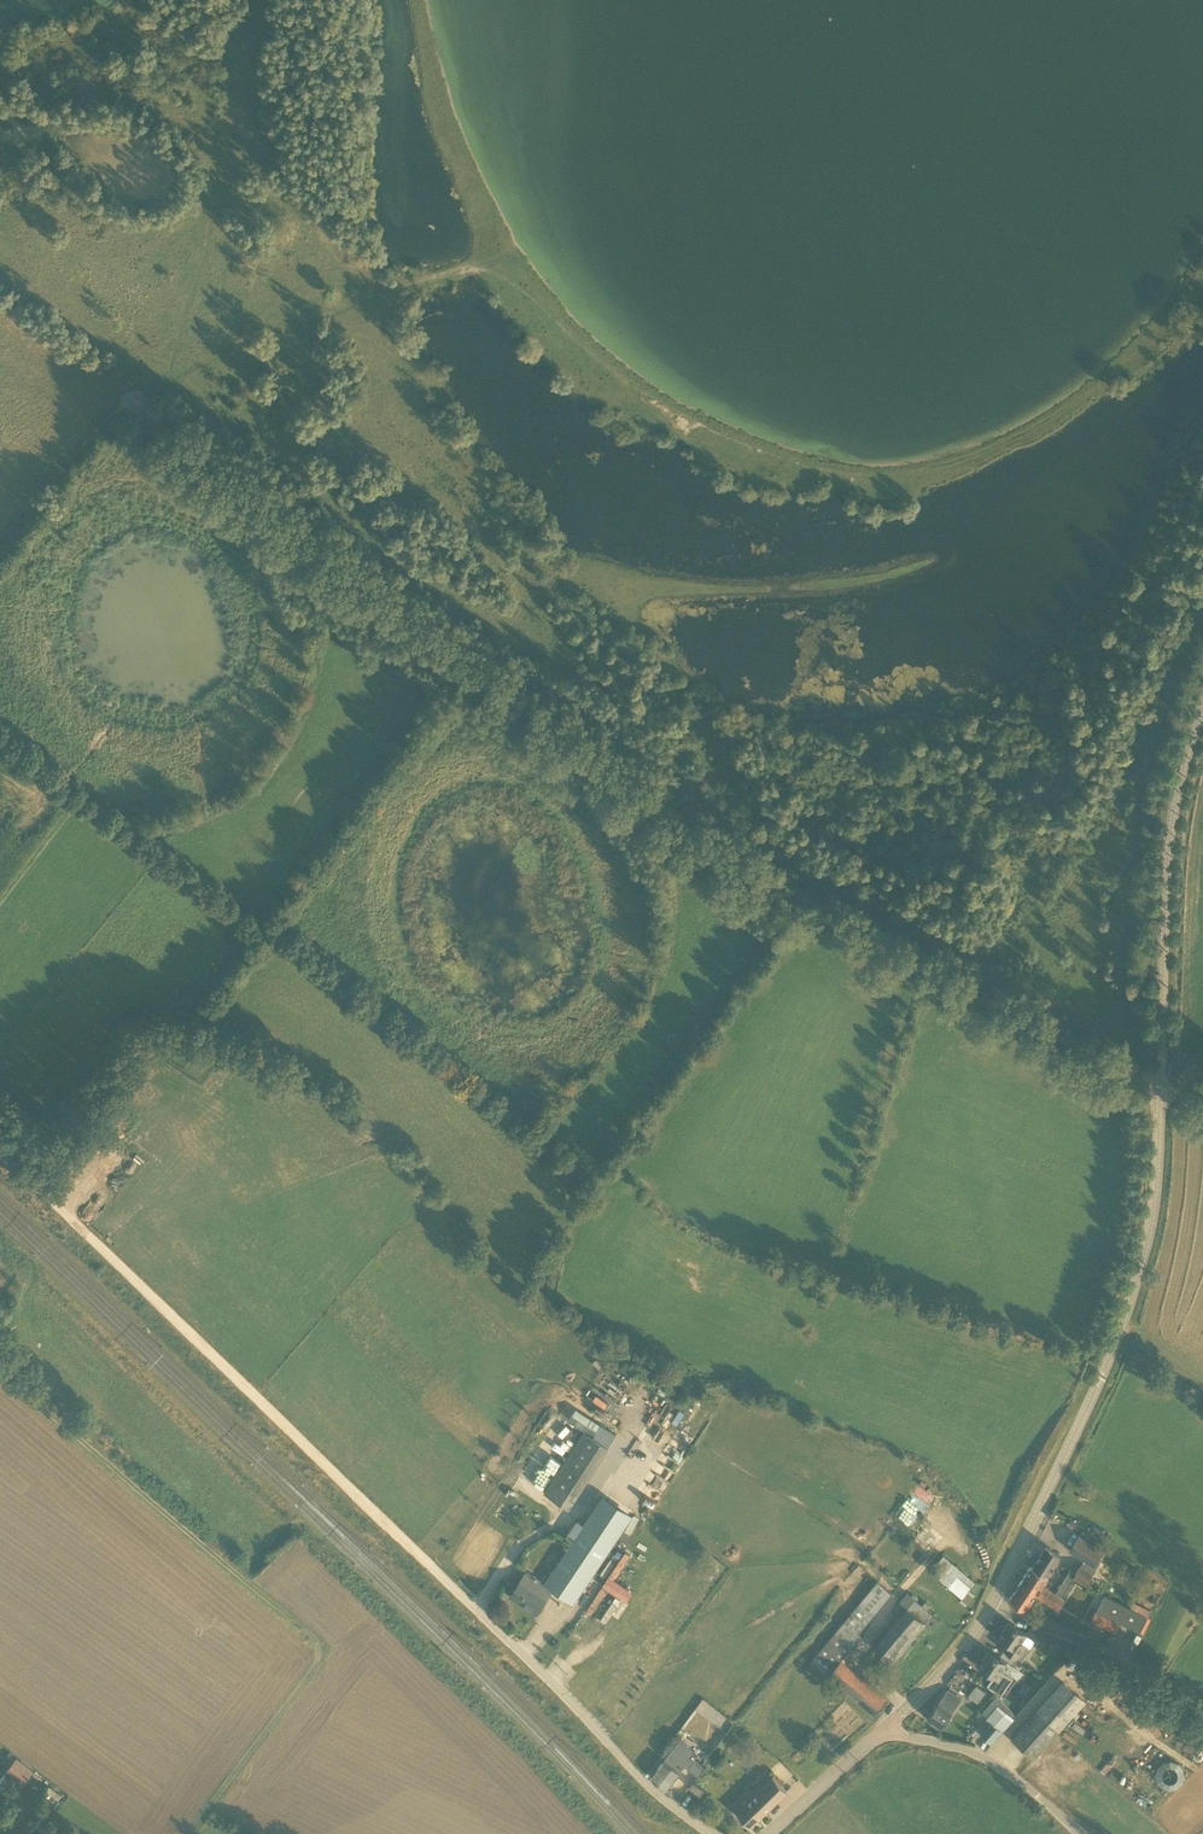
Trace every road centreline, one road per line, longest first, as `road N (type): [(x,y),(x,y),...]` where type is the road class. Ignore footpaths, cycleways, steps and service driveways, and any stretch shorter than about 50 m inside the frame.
road 1 (unclassified): [(887,1726),(929,1688),(994,1600),(1129,1303),(1156,1173),(1168,839),(1202,706)]
road 2 (track): [(198,1826),(320,1660),(320,1641),(0,1357)]
road 3 (track): [(409,1544),(0,1152)]
road 4 (unclassified): [(708,1833),(643,1787),(409,1544)]
road 5 (track): [(1202,1703),(1088,1638),(994,1600)]
road 6 (unclassified): [(1082,1833),(983,1758),(887,1726)]
road 7 (unclassified): [(769,1833),(887,1726)]

